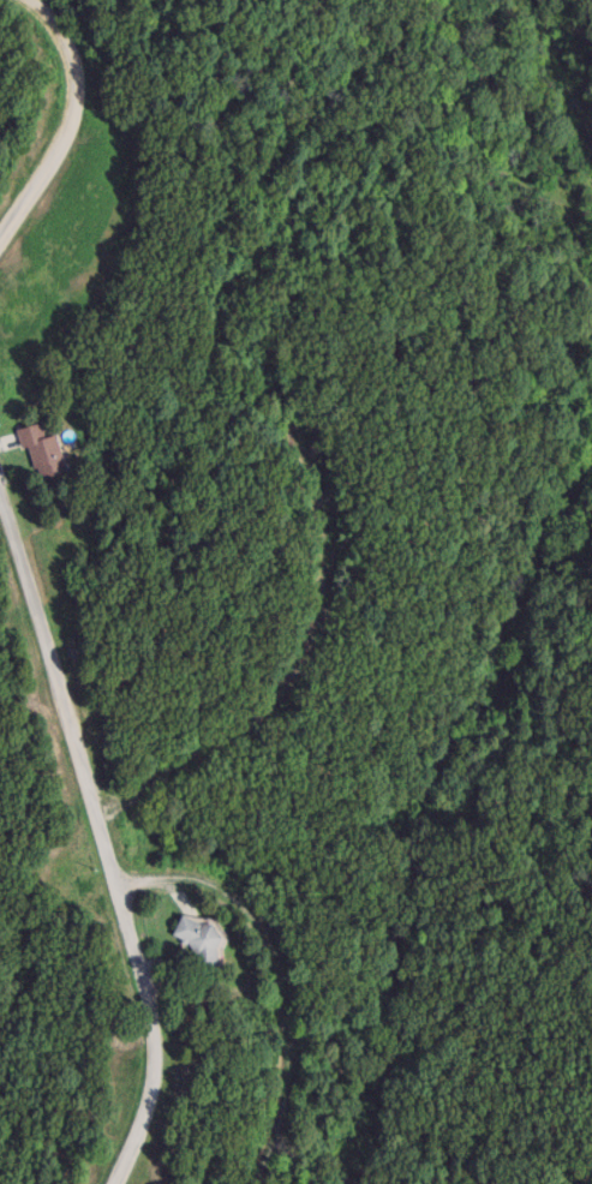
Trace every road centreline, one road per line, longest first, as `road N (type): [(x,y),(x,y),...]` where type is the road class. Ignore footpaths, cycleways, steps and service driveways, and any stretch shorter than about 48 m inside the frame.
road 1 (residential): [(591,291),(568,211),(555,195),(476,160),(389,177),(297,235),(262,315),(265,383),(307,489),(318,574),(309,630),(285,687),(257,722),(95,824)]
road 2 (residential): [(112,1183),(149,1090),(154,1047),(116,895),(0,514)]
road 3 (residential): [(0,236),(49,162),(70,103),(65,44),(34,0)]
road 4 (residential): [(116,895),(157,881),(204,886),(251,921),(270,973)]
road 5 (residential): [(270,973),(287,1034),(280,1106)]

